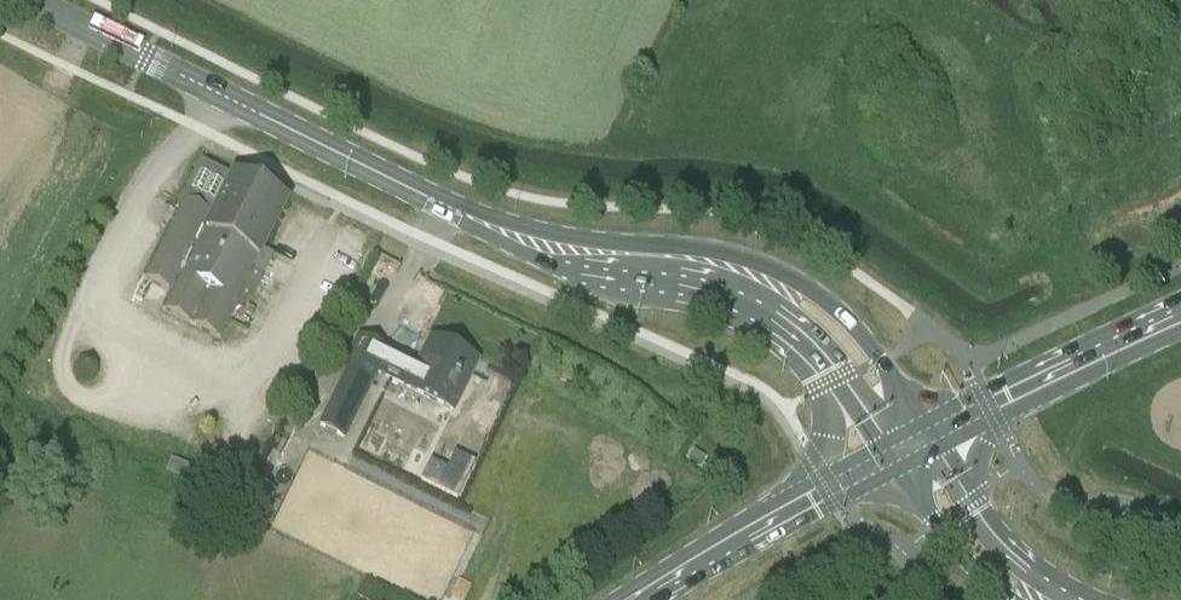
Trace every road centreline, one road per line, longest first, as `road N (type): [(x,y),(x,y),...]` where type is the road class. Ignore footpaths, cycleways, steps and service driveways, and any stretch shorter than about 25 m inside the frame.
road 1 (primary): [(909,446),(856,354),(795,288),(751,270),(510,231),(34,0)]
road 2 (tertiary): [(643,599),(909,446)]
road 3 (primary): [(909,446),(1180,317)]
road 4 (tertiary): [(1043,599),(1006,575),(909,446)]

